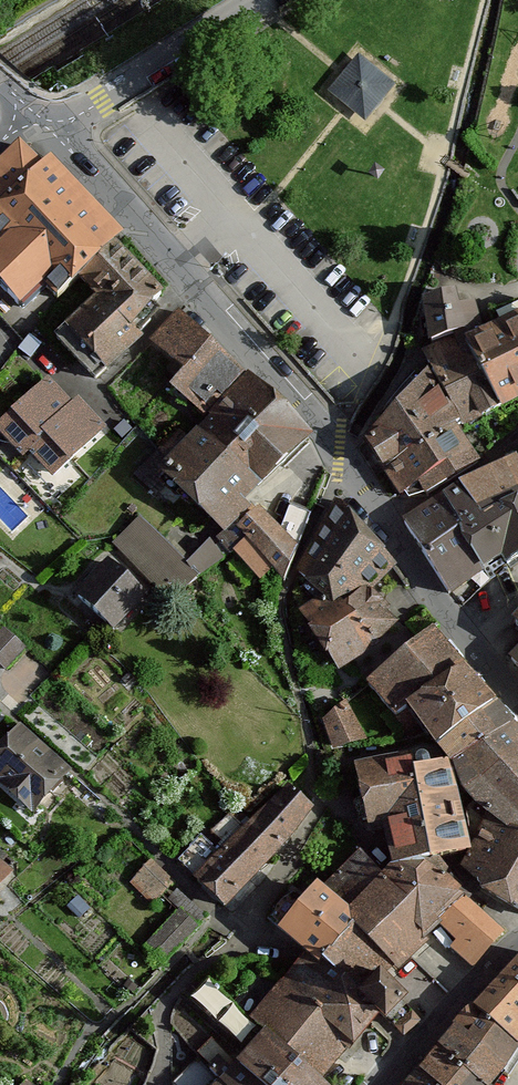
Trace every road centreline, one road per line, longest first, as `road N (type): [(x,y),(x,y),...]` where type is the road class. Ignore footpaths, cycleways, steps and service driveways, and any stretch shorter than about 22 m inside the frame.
road 1 (tertiary): [(517,697),(430,591),(343,452),(41,123)]
road 2 (tertiary): [(260,0),(99,102),(41,123)]
road 3 (tertiary): [(389,1084),(517,950)]

